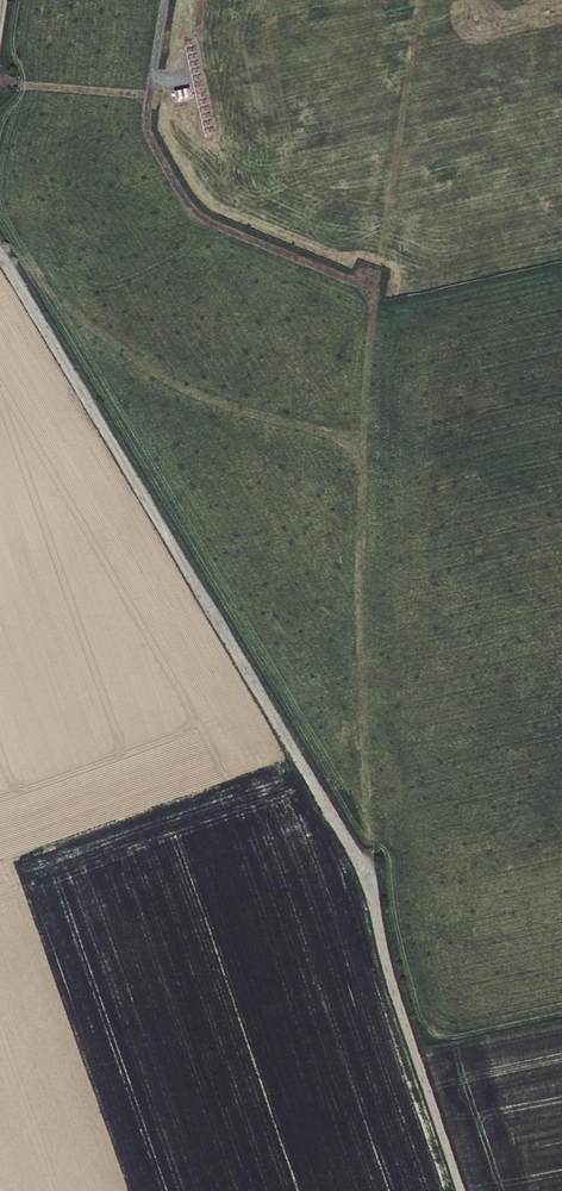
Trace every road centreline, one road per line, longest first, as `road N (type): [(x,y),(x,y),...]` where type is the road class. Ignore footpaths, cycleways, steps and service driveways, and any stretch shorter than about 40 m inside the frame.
road 1 (track): [(0,256),(249,668),(369,887)]
road 2 (track): [(369,887),(461,1190)]

